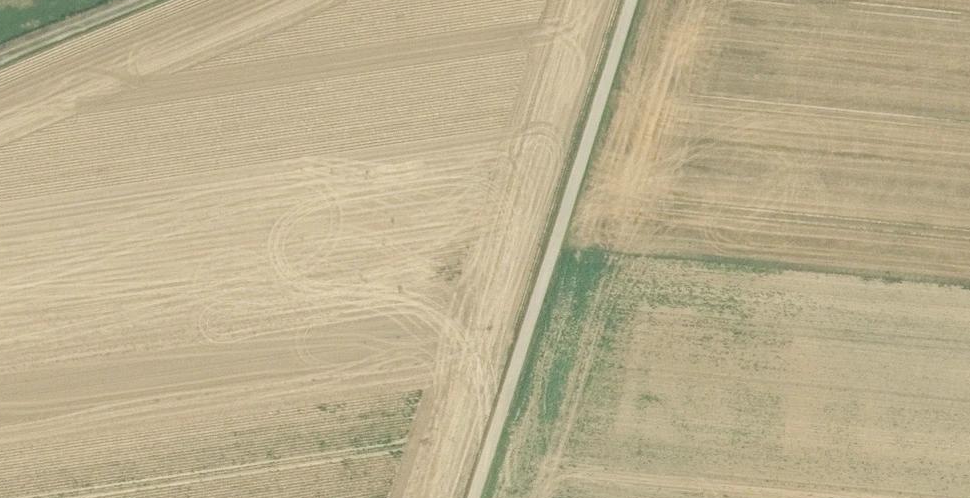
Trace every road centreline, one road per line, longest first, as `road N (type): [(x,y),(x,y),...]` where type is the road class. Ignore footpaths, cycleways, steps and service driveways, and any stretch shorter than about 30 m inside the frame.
road 1 (track): [(474,497),(632,0)]
road 2 (track): [(139,0),(0,59)]

